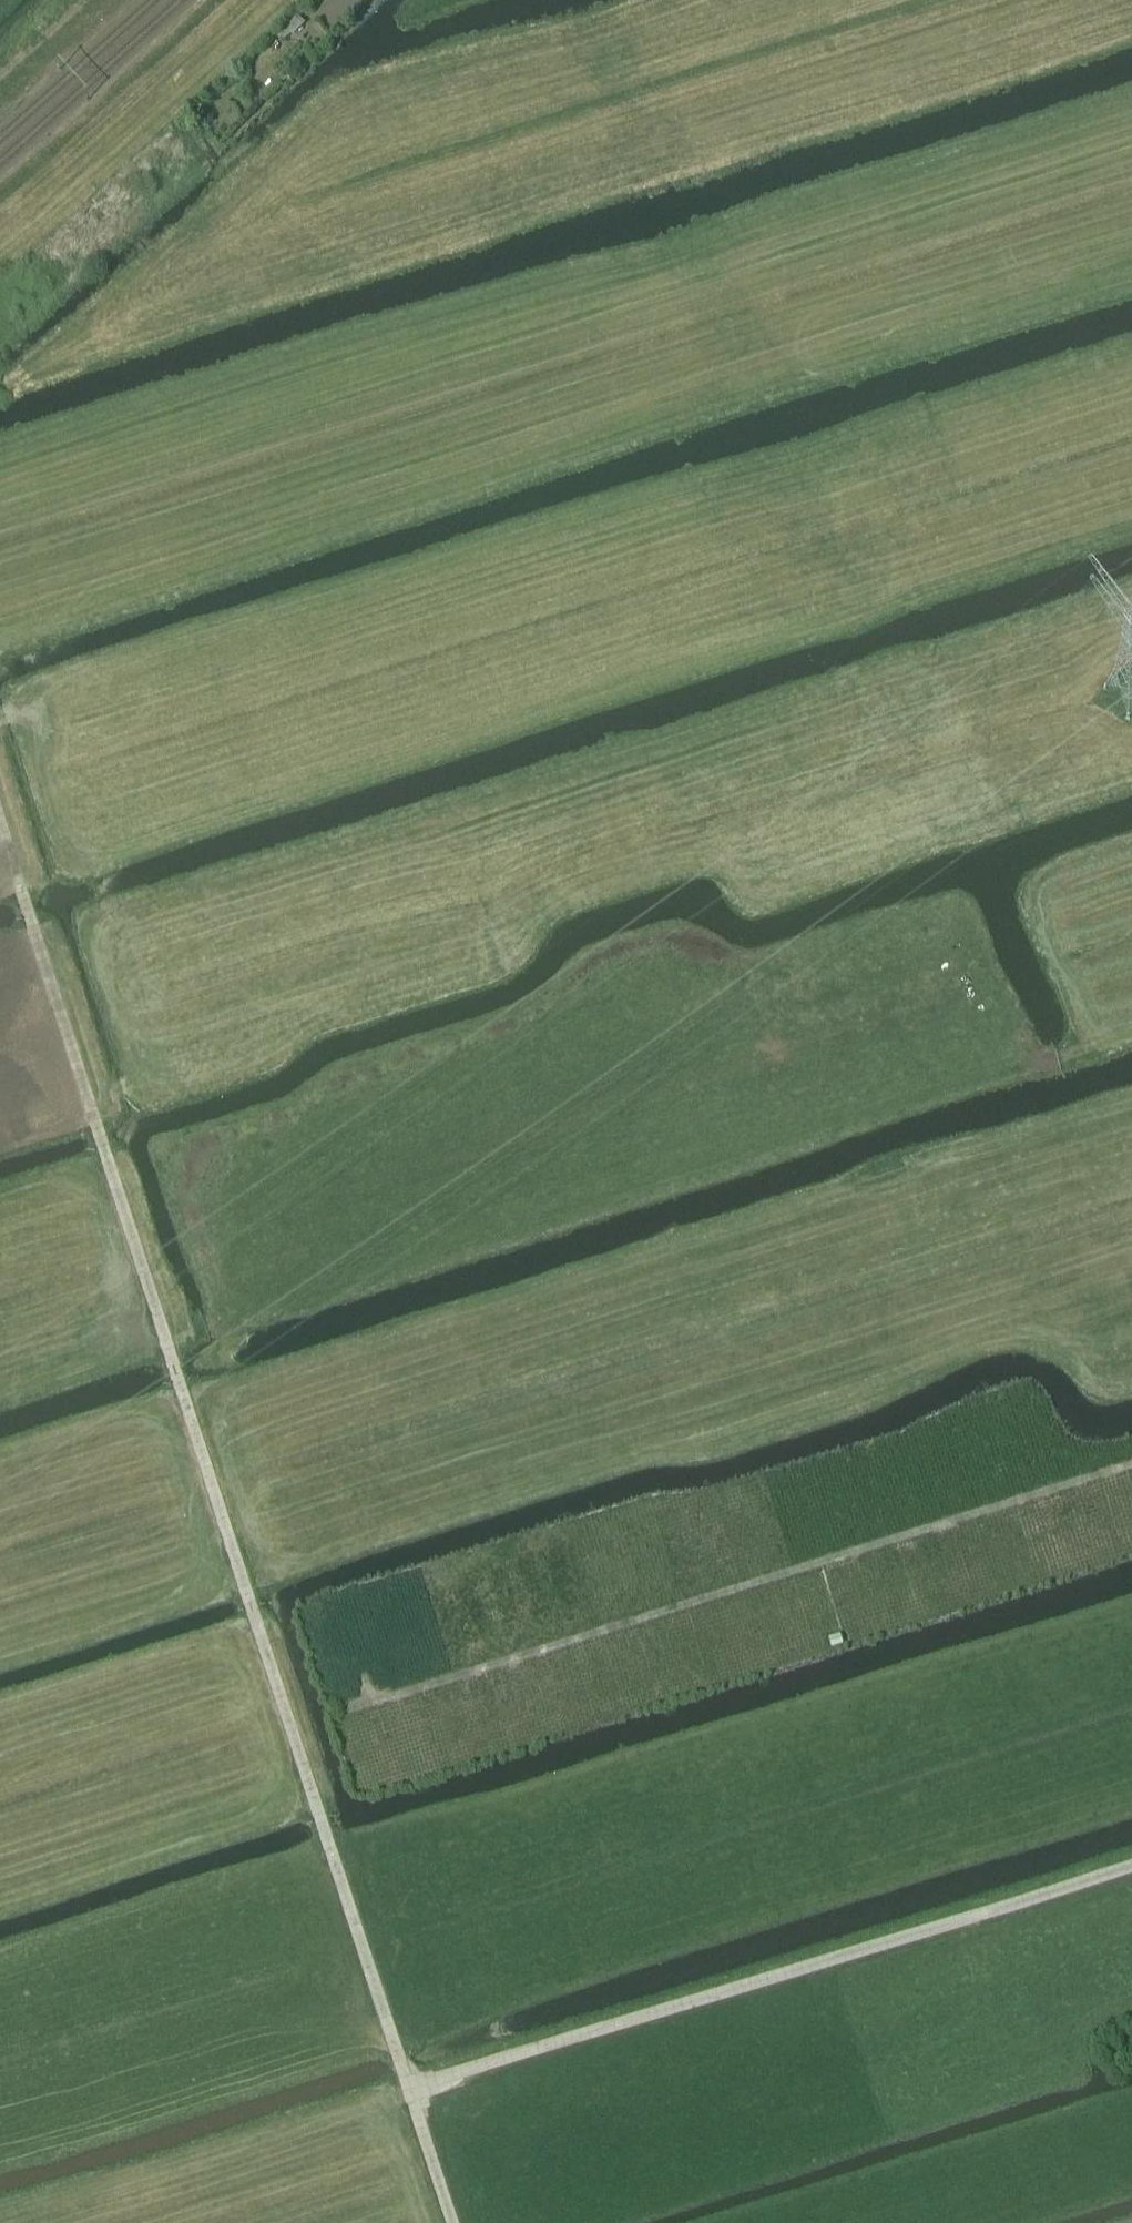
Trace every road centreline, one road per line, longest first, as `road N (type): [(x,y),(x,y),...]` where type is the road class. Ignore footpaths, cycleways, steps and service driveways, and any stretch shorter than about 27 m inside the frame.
road 1 (track): [(1131,1864),(408,2091),(0,824)]
road 2 (track): [(408,2091),(451,2222)]

